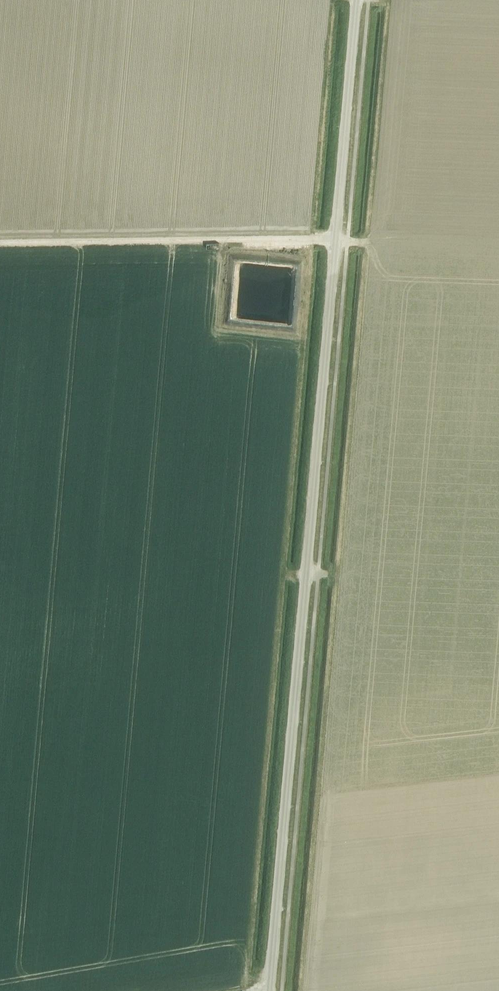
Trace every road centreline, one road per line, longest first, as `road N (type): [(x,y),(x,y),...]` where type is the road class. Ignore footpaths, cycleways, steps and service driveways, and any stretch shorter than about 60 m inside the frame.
road 1 (unclassified): [(273,990),(357,0)]
road 2 (track): [(0,242),(363,244)]

